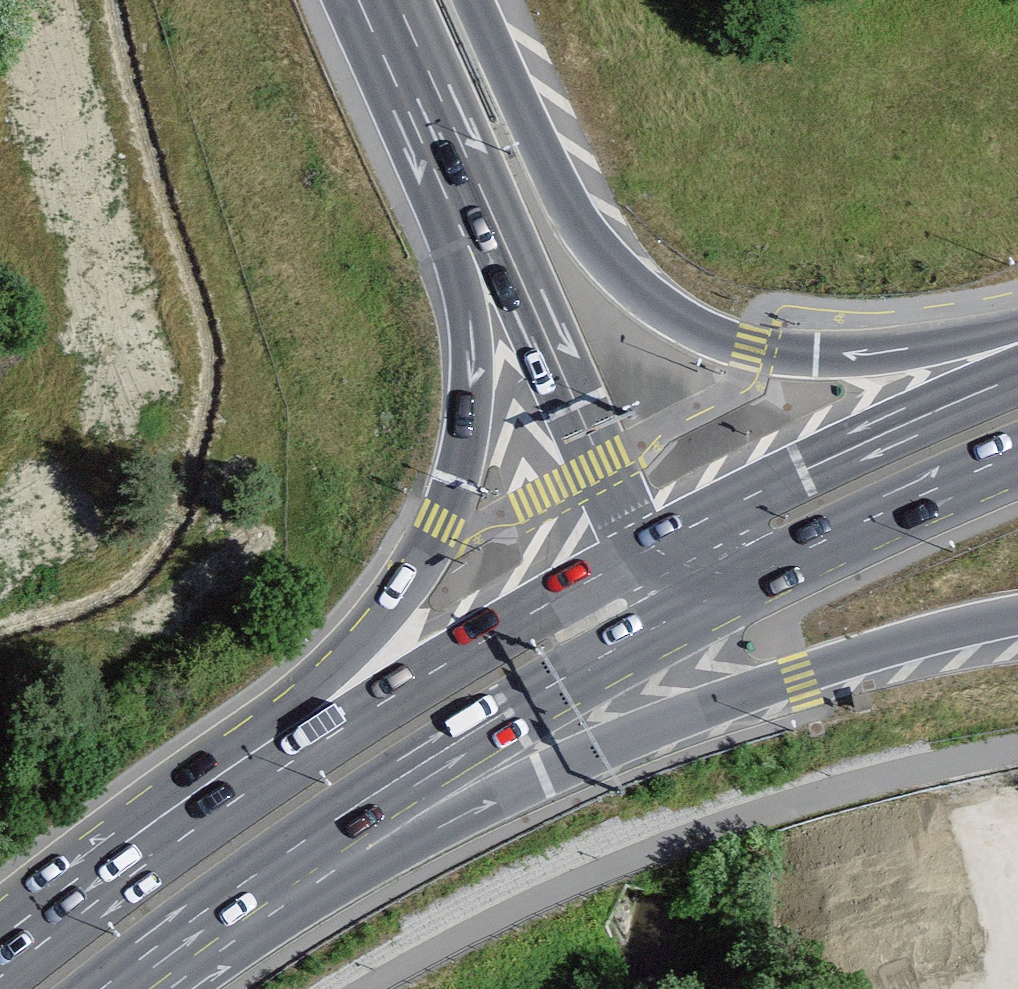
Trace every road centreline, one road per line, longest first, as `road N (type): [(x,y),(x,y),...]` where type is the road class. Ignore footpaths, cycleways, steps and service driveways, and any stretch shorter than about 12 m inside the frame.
road 1 (motorway): [(284,854),(486,803),(649,729),(799,676),(1017,623)]
road 2 (motorway): [(1017,355),(749,349),(694,329),(639,293),(589,241),(557,184),(474,0)]
road 3 (motorway): [(474,216),(475,368),(457,479),(405,585),(266,778)]
road 4 (secondary): [(284,854),(507,710),(757,573)]
road 5 (secondary): [(653,547),(266,778)]
road 6 (secondary): [(1017,377),(653,547)]
road 7 (motorway): [(474,216),(622,510),(653,547)]
road 8 (secondary): [(266,778),(0,969)]
road 9 (secondary): [(757,573),(1017,454)]
road 10 (motorway): [(377,0),(474,216)]
road 11 (secondary): [(102,988),(284,854)]

